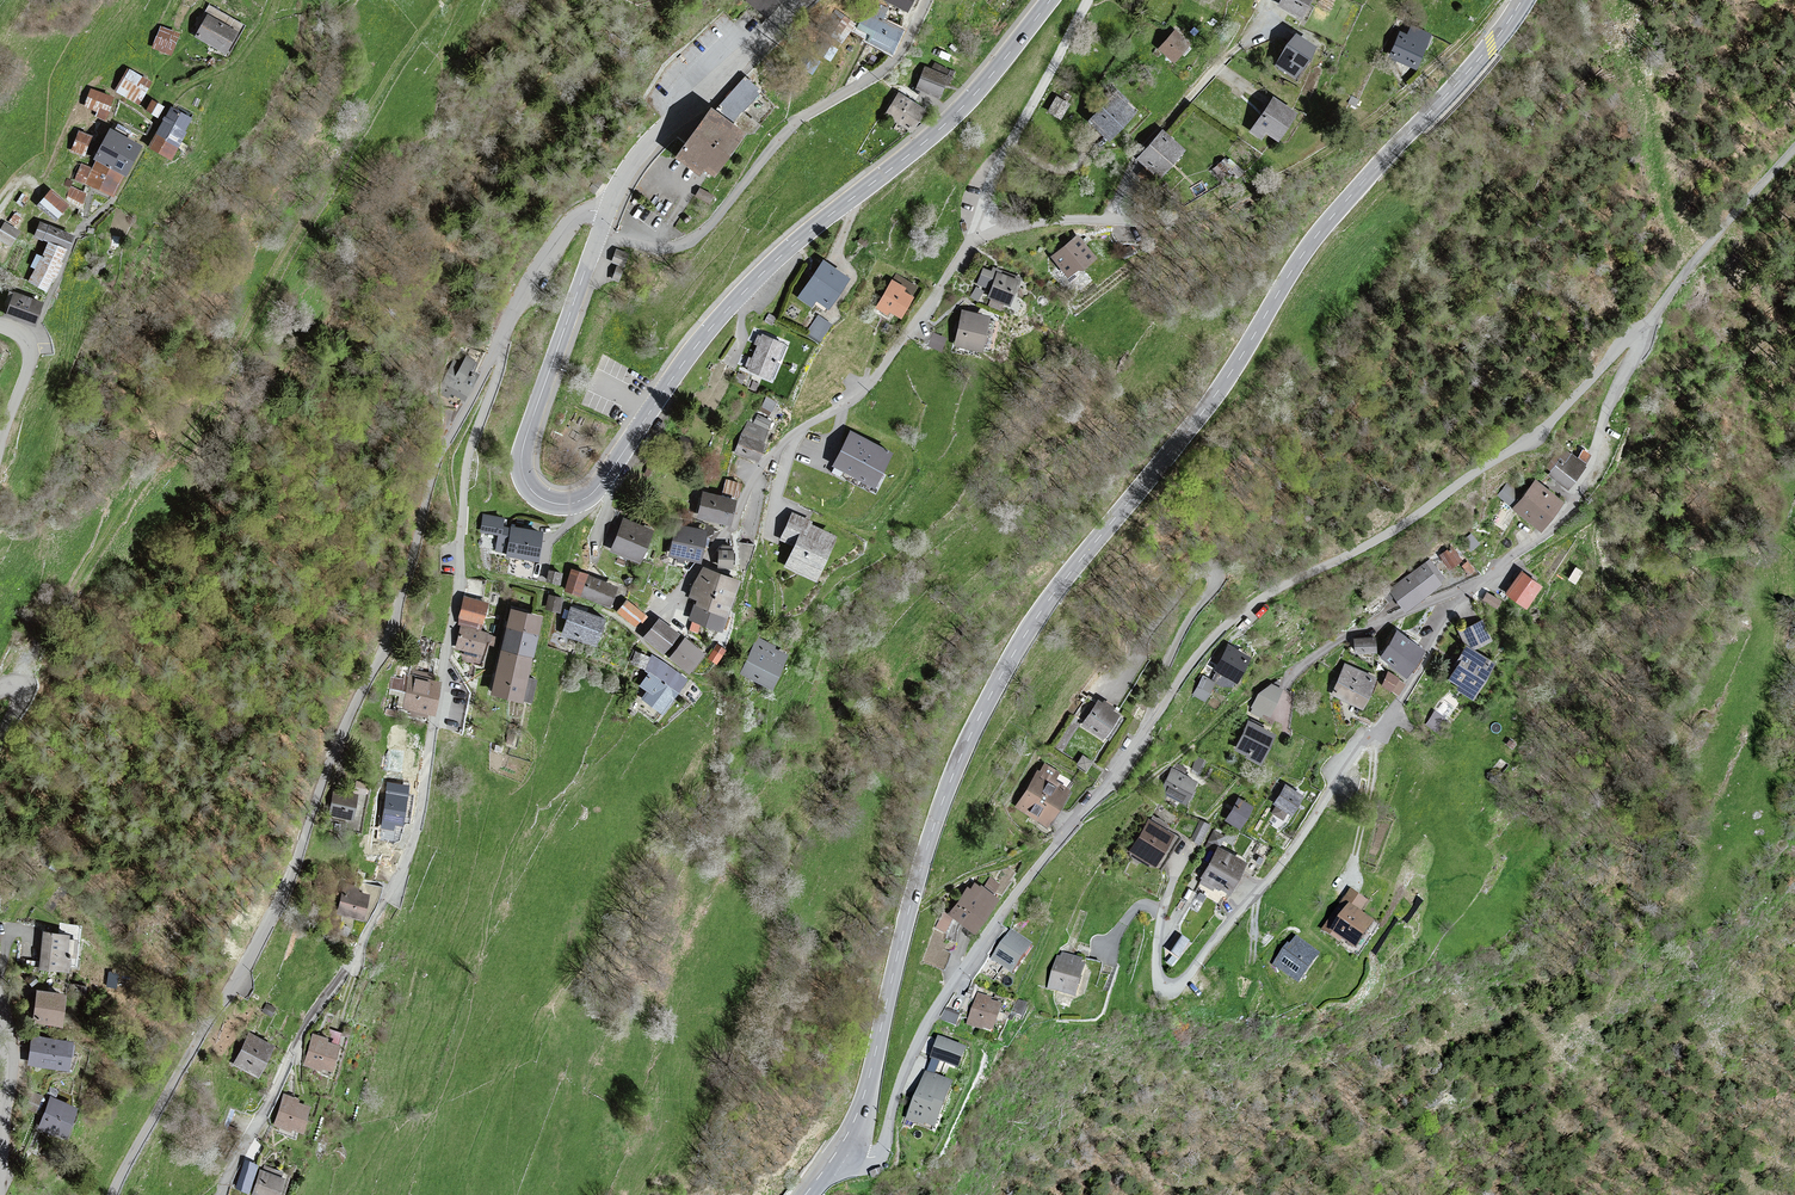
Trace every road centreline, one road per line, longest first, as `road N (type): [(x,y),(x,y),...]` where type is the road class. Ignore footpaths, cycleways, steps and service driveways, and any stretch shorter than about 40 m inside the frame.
road 1 (tertiary): [(833,1158),(860,1108),(915,887),(952,778),(1015,652),(1216,393),(1309,246),(1491,46),(1522,0)]
road 2 (tertiary): [(1050,0),(934,134),(746,288),(683,359),(601,482),(581,501),(558,504),(535,495),(520,459),(600,237)]
road 3 (unclassified): [(502,334),(438,460),(392,631),(340,736),(283,893),(113,1194)]
road 4 (residential): [(502,334),(502,364),(464,483),(458,588),(409,851),(227,1179)]
road 5 (residential): [(1087,0),(989,179),(979,238),(873,381),(772,454),(732,528),(637,633)]
road 6 (residential): [(1467,589),(1286,861),(1183,981),(1166,987),(1156,963),(1162,911),(1186,845)]
road 7 (unclassified): [(1637,337),(1621,342),(1531,439),(1402,524),(1242,612),(1200,651),(1146,732)]
road 8 (unclassified): [(1146,732),(957,975),(900,1083),(880,1152),(833,1158)]
road 9 (track): [(1498,0),(1433,69),(1339,145),(1194,218),(1137,221)]
road 10 (residential): [(926,0),(883,69),(792,125),(699,235),(659,249),(600,237)]
road 11 (residential): [(1146,732),(1171,652),(1215,585),(1211,568),(1199,570),(1105,689)]
road 12 (residential): [(1637,337),(1590,462),(1558,517),(1467,589)]
road 13 (tertiary): [(607,213),(642,153),(787,6)]
road 14 (unclassified): [(1794,142),(1637,337)]
road 15 (residential): [(1467,589),(1364,629),(1272,679)]
road 16 (unclassified): [(26,341),(77,234),(116,198)]
road 17 (unclassified): [(607,213),(578,215),(541,259),(502,334)]
road 18 (track): [(1368,744),(1374,758),(1349,883)]

